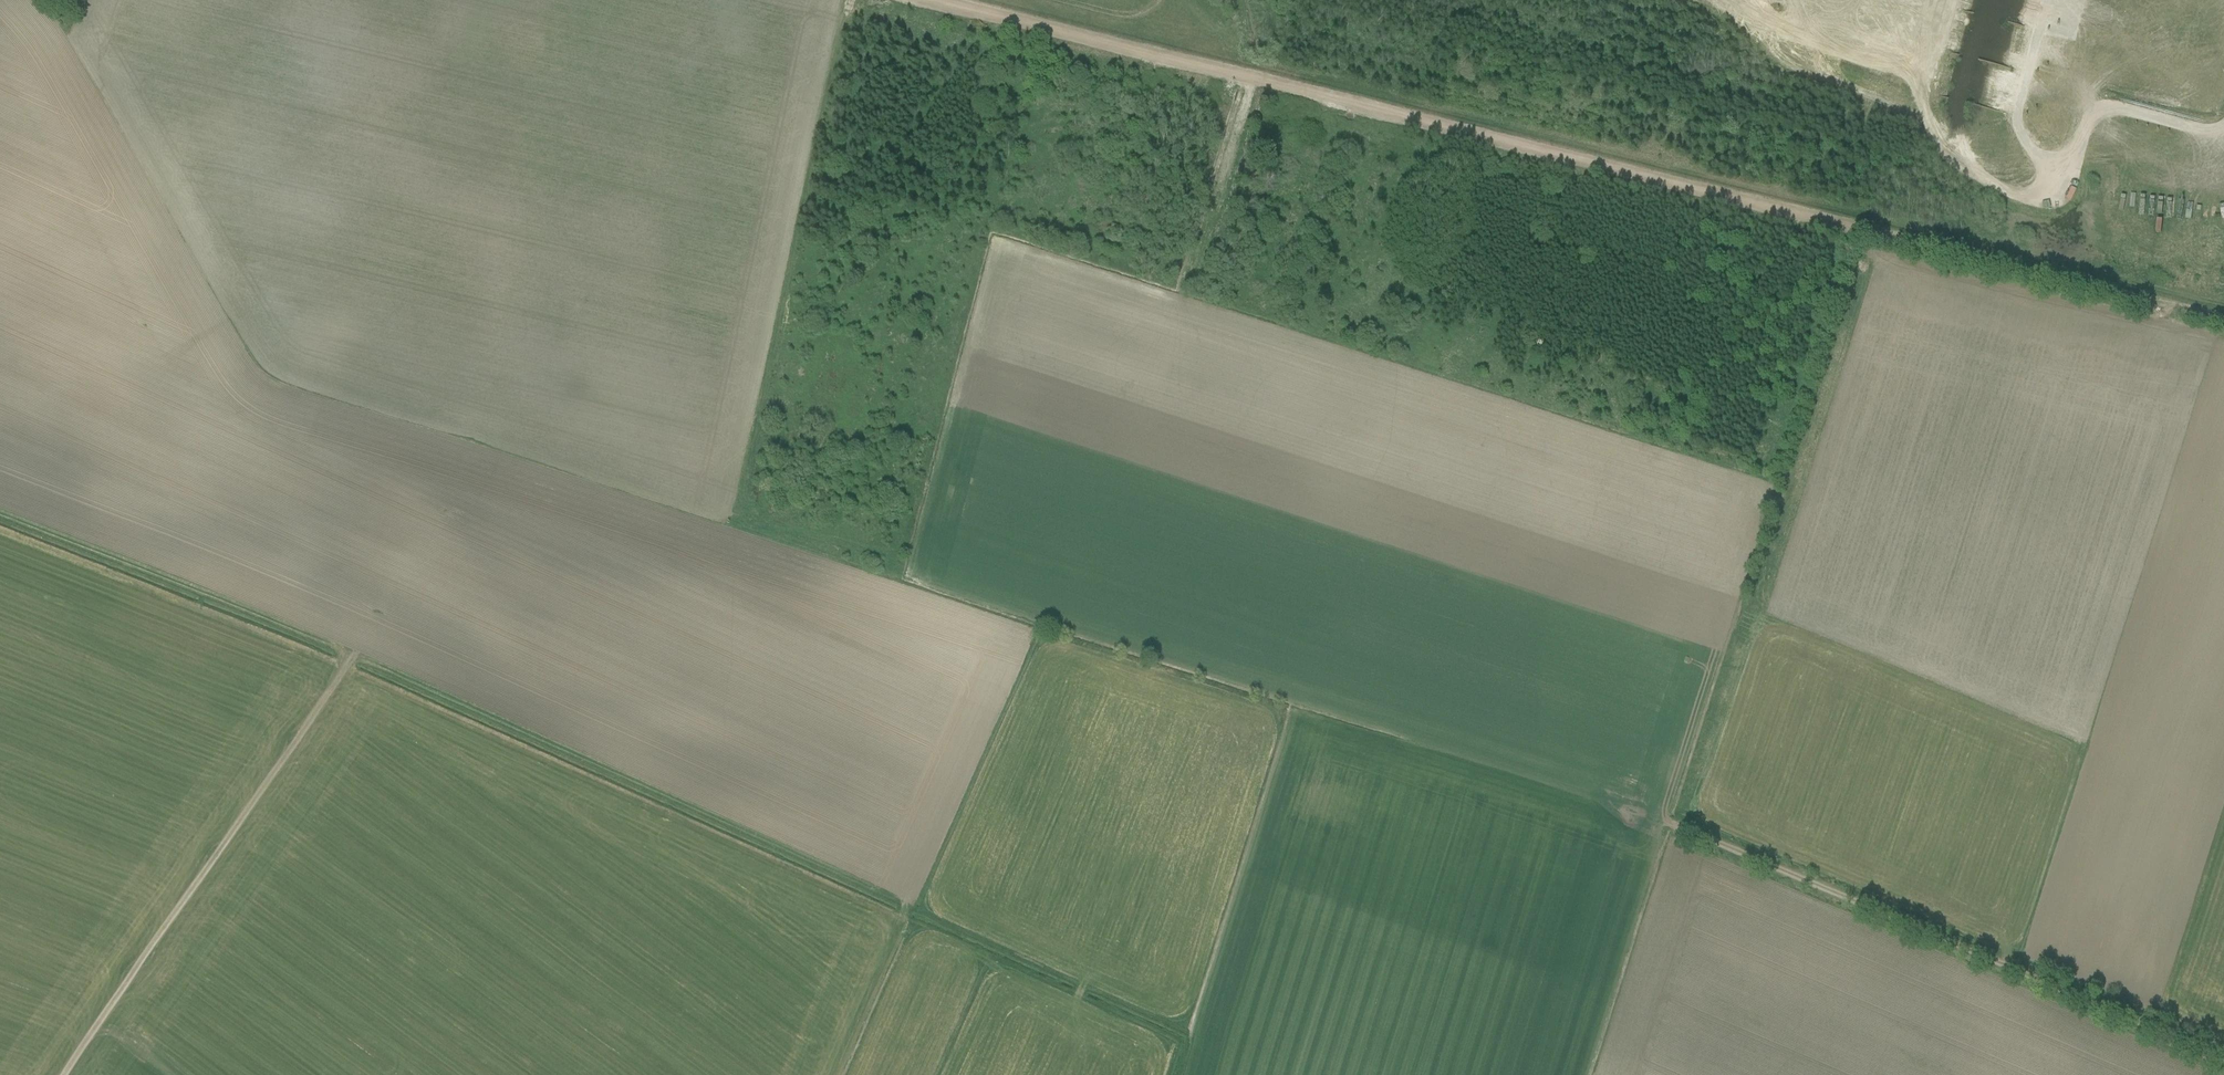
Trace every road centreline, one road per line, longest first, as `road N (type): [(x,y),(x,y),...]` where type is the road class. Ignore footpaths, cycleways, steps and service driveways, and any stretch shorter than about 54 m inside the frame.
road 1 (track): [(940,0),(2223,317)]
road 2 (track): [(2223,1052),(1676,821)]

